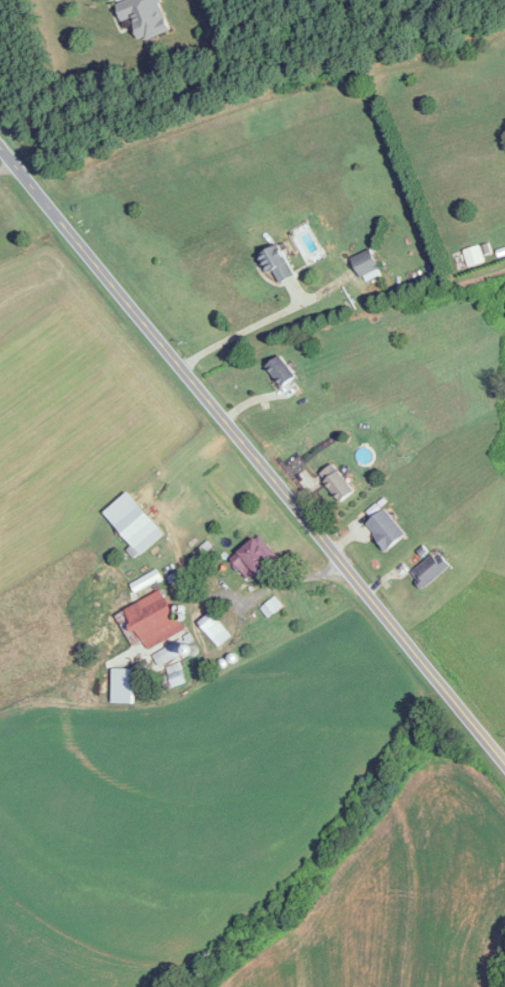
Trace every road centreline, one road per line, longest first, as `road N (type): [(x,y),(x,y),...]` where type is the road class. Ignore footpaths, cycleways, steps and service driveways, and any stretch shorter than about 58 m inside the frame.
road 1 (tertiary): [(504,765),(0,147)]

